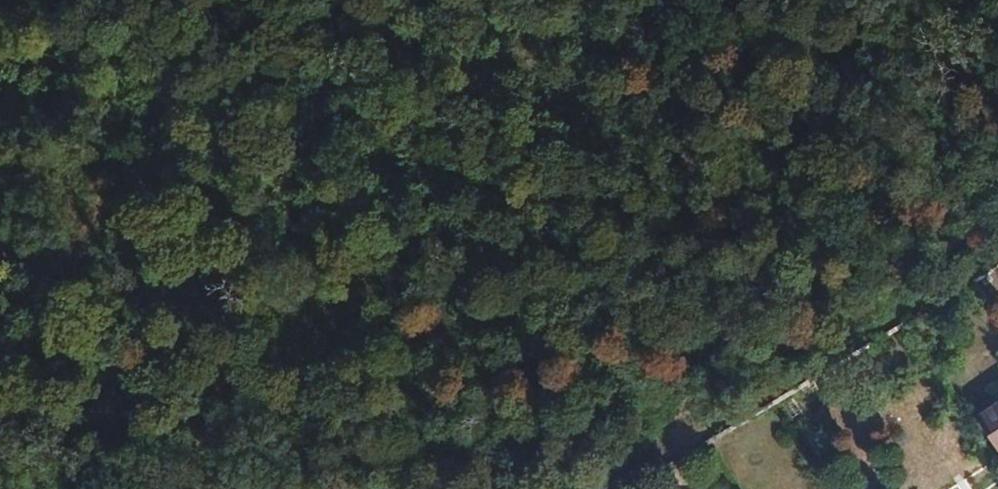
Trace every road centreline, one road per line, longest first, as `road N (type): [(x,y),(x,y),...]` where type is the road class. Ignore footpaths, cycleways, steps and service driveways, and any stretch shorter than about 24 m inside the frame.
road 1 (track): [(513,488),(997,205)]

